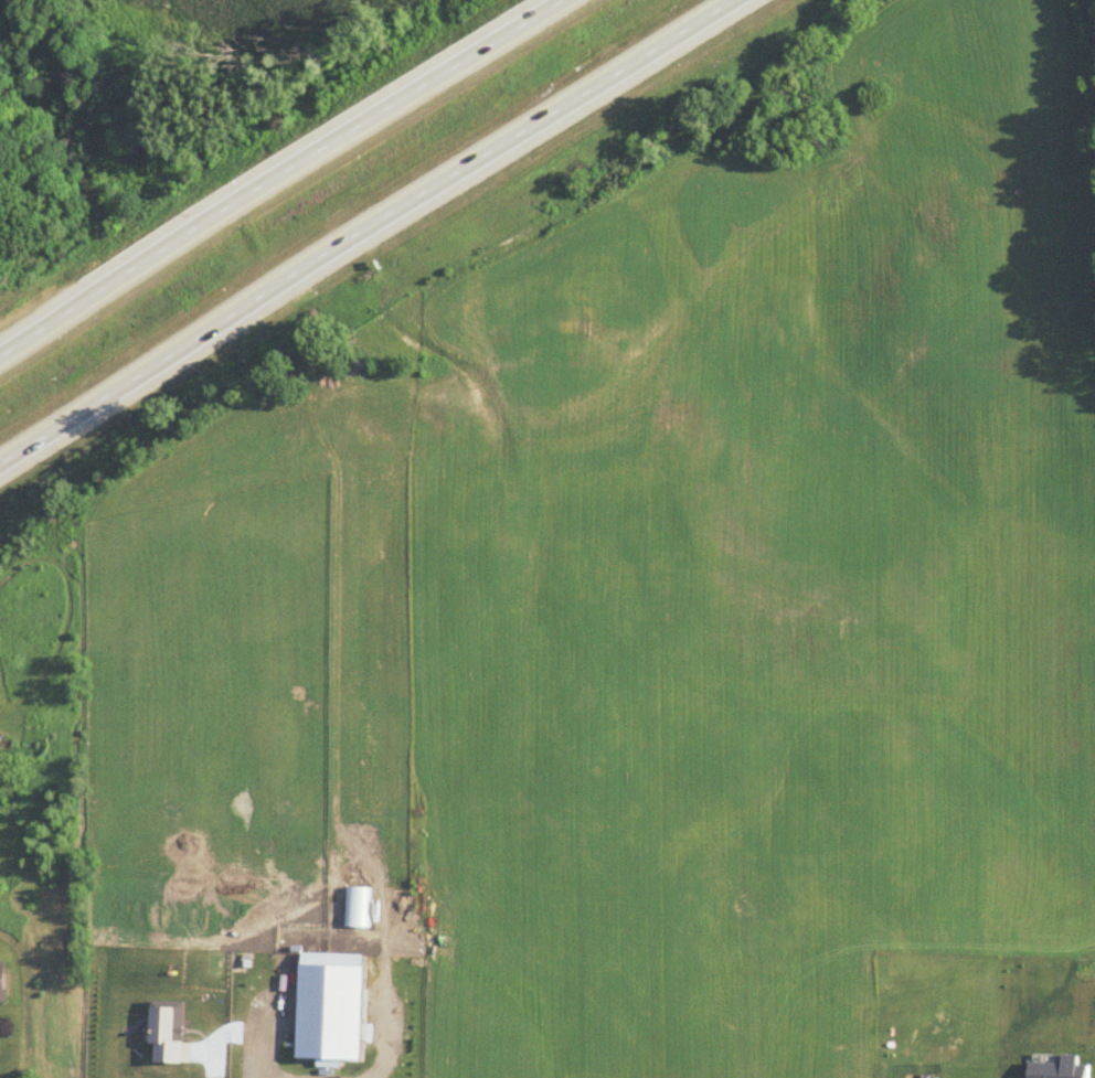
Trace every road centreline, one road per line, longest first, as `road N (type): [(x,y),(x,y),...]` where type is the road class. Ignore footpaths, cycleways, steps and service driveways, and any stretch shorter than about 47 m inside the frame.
road 1 (motorway): [(0,462),(745,0)]
road 2 (motorway): [(566,0),(0,355)]

